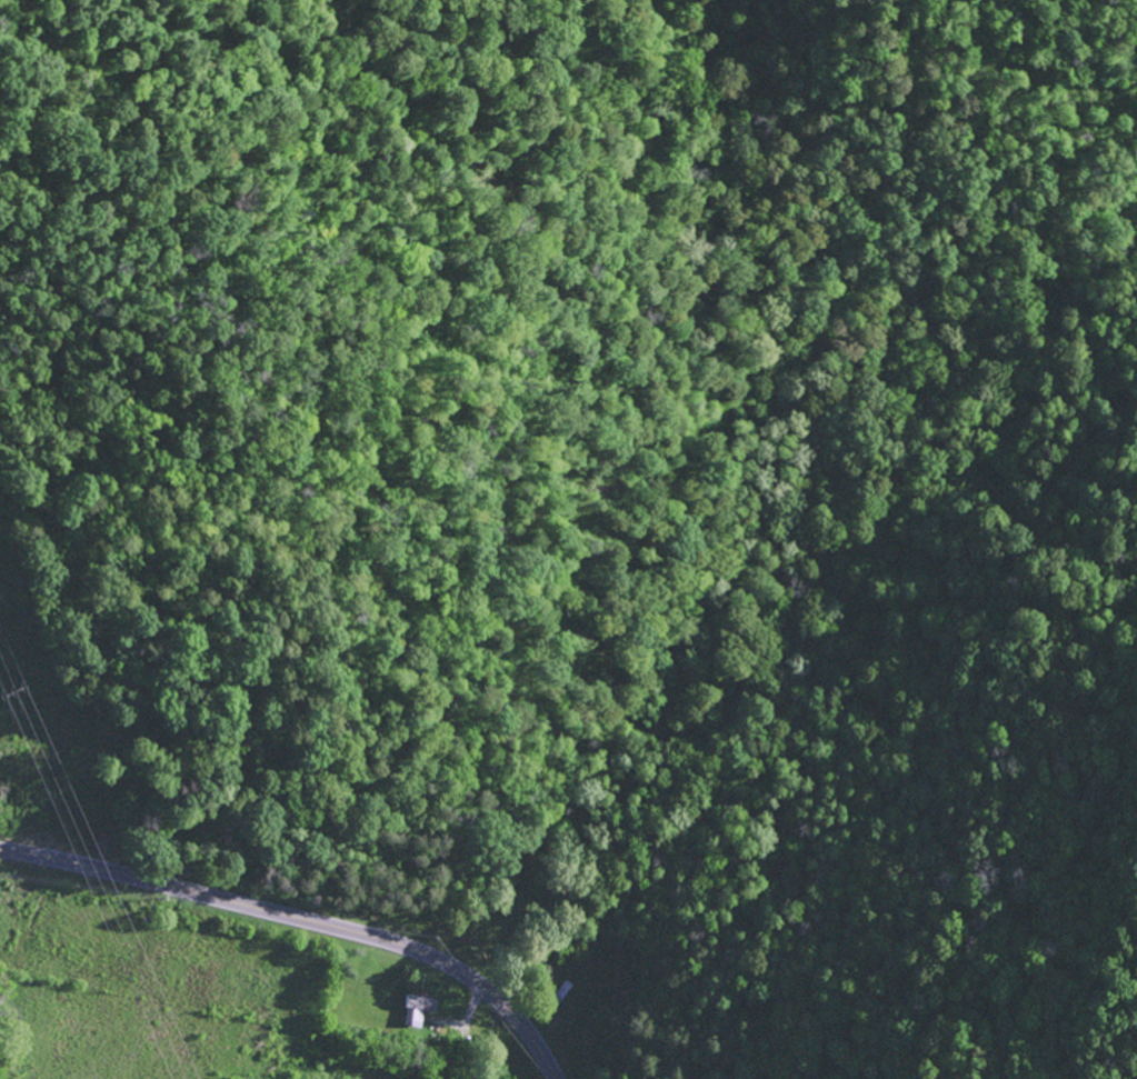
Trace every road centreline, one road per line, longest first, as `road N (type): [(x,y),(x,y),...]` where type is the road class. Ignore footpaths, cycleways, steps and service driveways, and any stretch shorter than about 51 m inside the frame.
road 1 (primary): [(556,1078),(491,995),(413,950),(0,851)]

